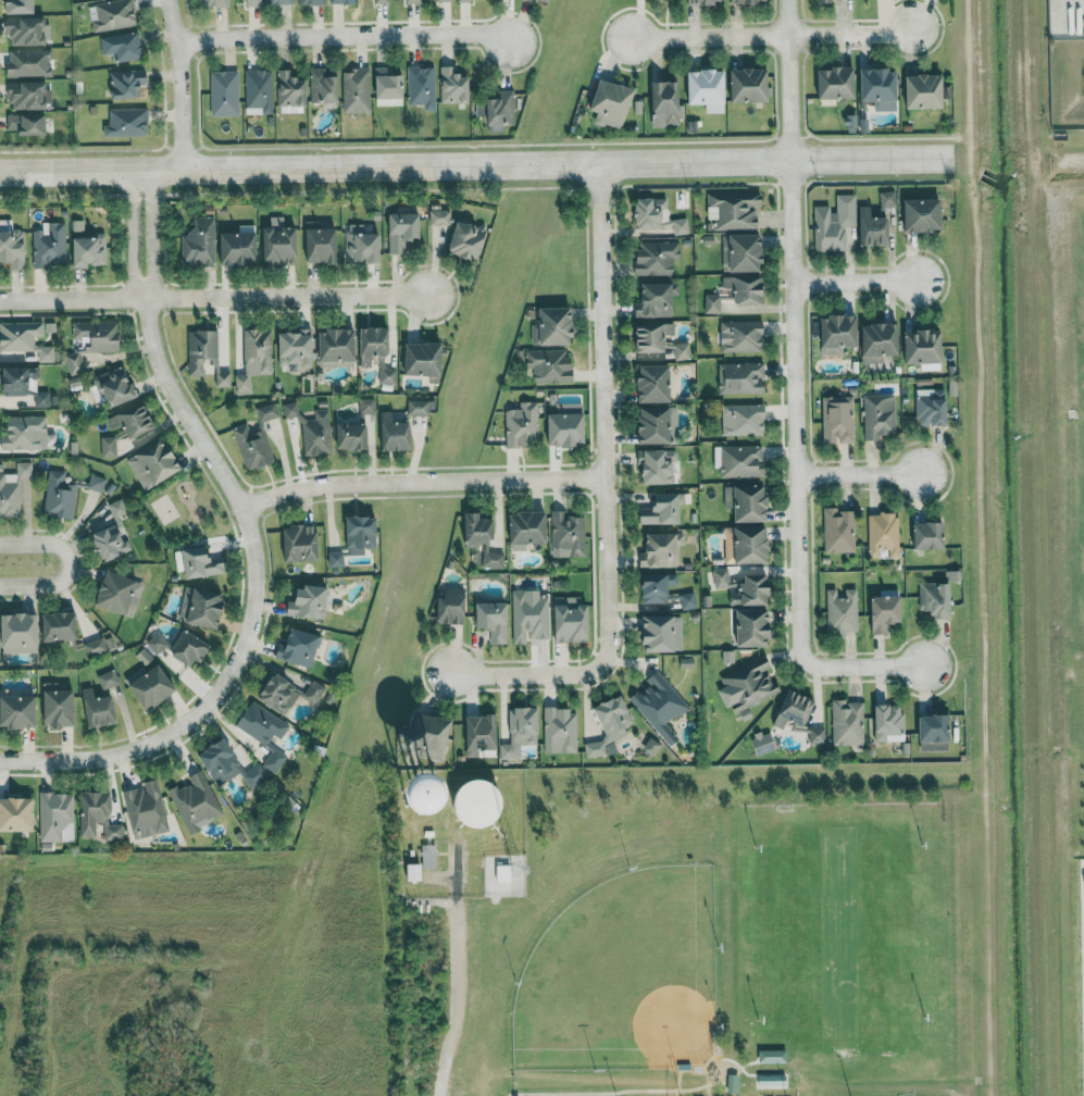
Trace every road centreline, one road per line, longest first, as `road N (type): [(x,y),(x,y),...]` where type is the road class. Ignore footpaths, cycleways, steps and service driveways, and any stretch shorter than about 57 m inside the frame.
road 1 (tertiary): [(951,158),(0,174)]
road 2 (residential): [(145,298),(167,383),(242,509),(253,595),(244,648),(203,707),(141,748),(96,759),(0,761)]
road 3 (residential): [(599,164),(607,658),(587,672),(450,672)]
road 4 (residential): [(792,160),(800,647),(808,662)]
road 5 (residential): [(603,477),(332,484),(242,509)]
road 6 (residential): [(179,46),(468,34),(511,43)]
road 7 (residential): [(917,26),(631,37)]
road 8 (residential): [(427,294),(145,298)]
road 9 (residential): [(186,171),(179,46),(168,0)]
road 10 (residential): [(787,0),(792,160)]
road 11 (residential): [(0,587),(48,585),(68,562),(50,545),(0,545)]
road 12 (residential): [(145,298),(0,301)]
road 13 (residential): [(129,172),(134,276),(145,298)]
road 14 (residential): [(145,298),(153,275),(150,172)]
road 15 (residential): [(794,283),(919,282)]
road 16 (residential): [(798,475),(920,475)]

